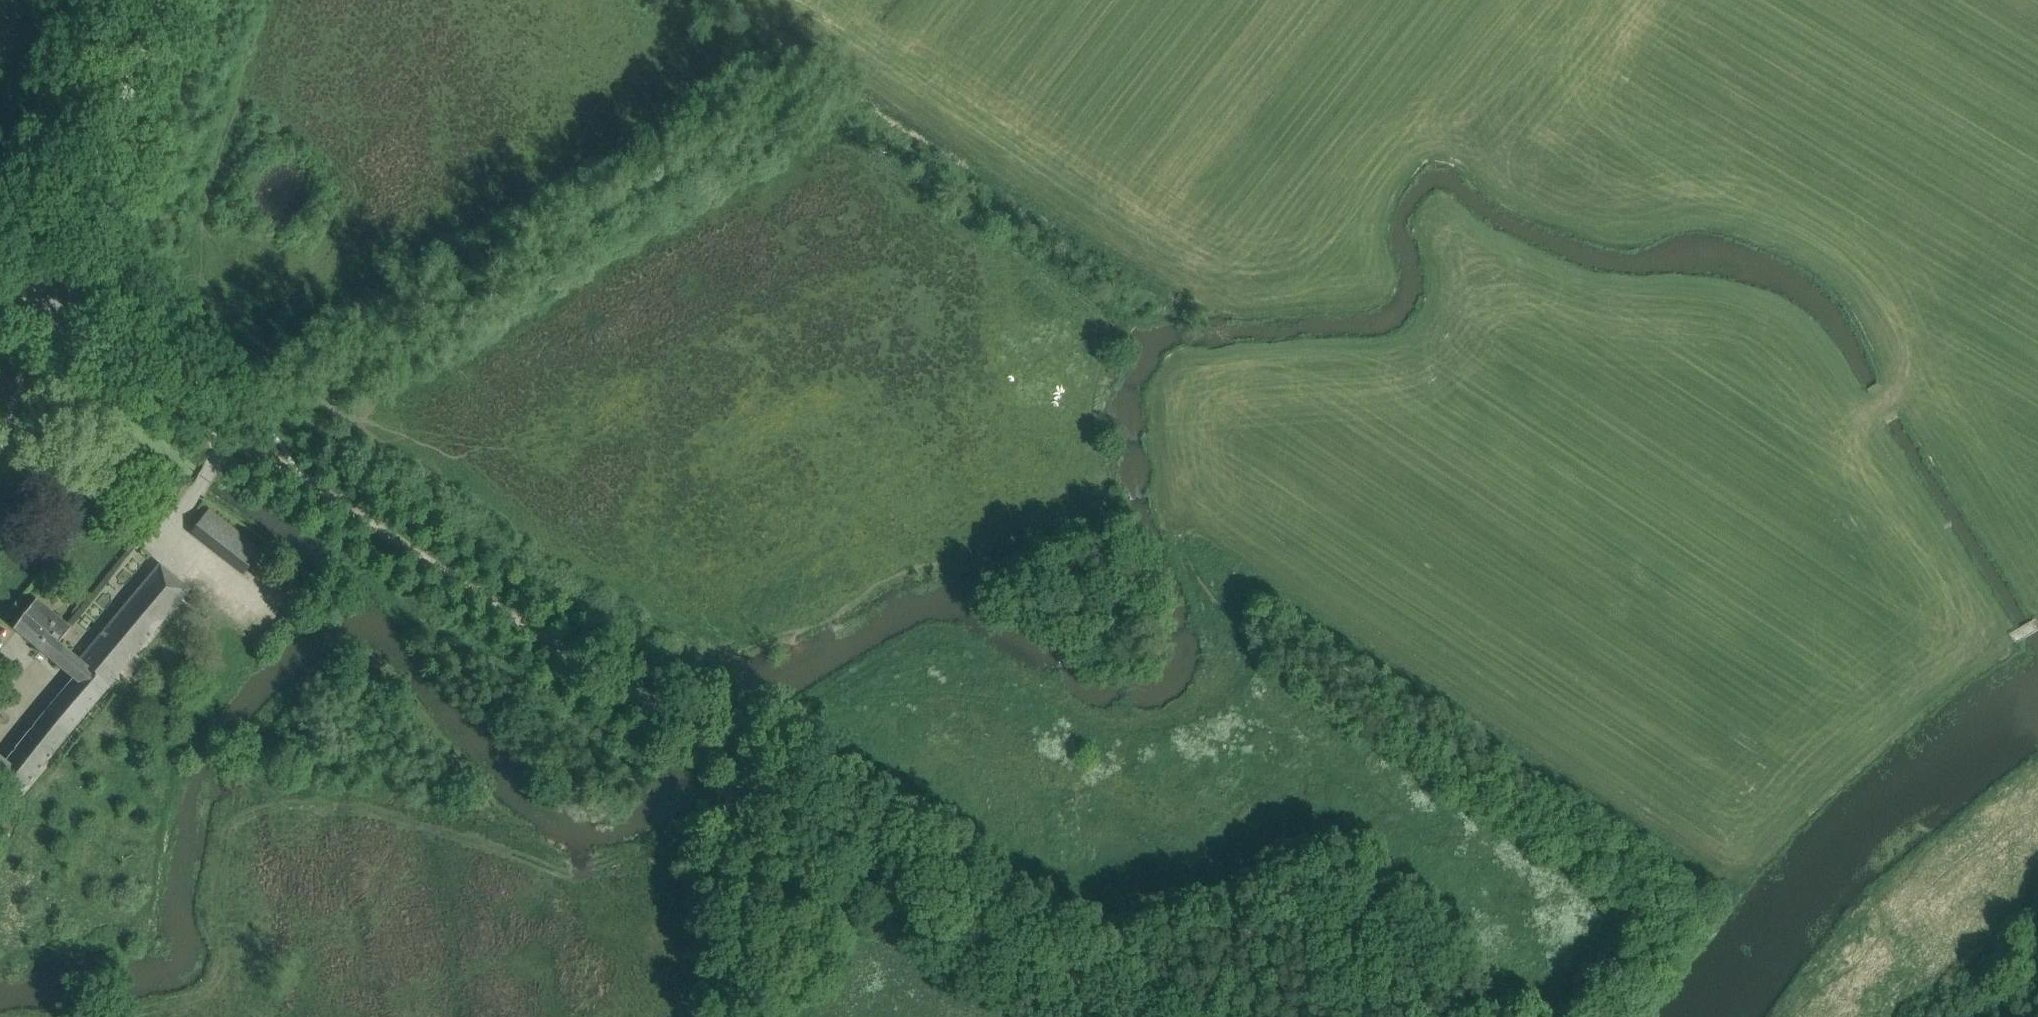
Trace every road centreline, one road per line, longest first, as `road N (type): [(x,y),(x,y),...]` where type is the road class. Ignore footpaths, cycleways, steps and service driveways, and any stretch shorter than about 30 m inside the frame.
road 1 (unclassified): [(231,432),(0,280)]
road 2 (track): [(2037,217),(1898,386),(1874,400)]

